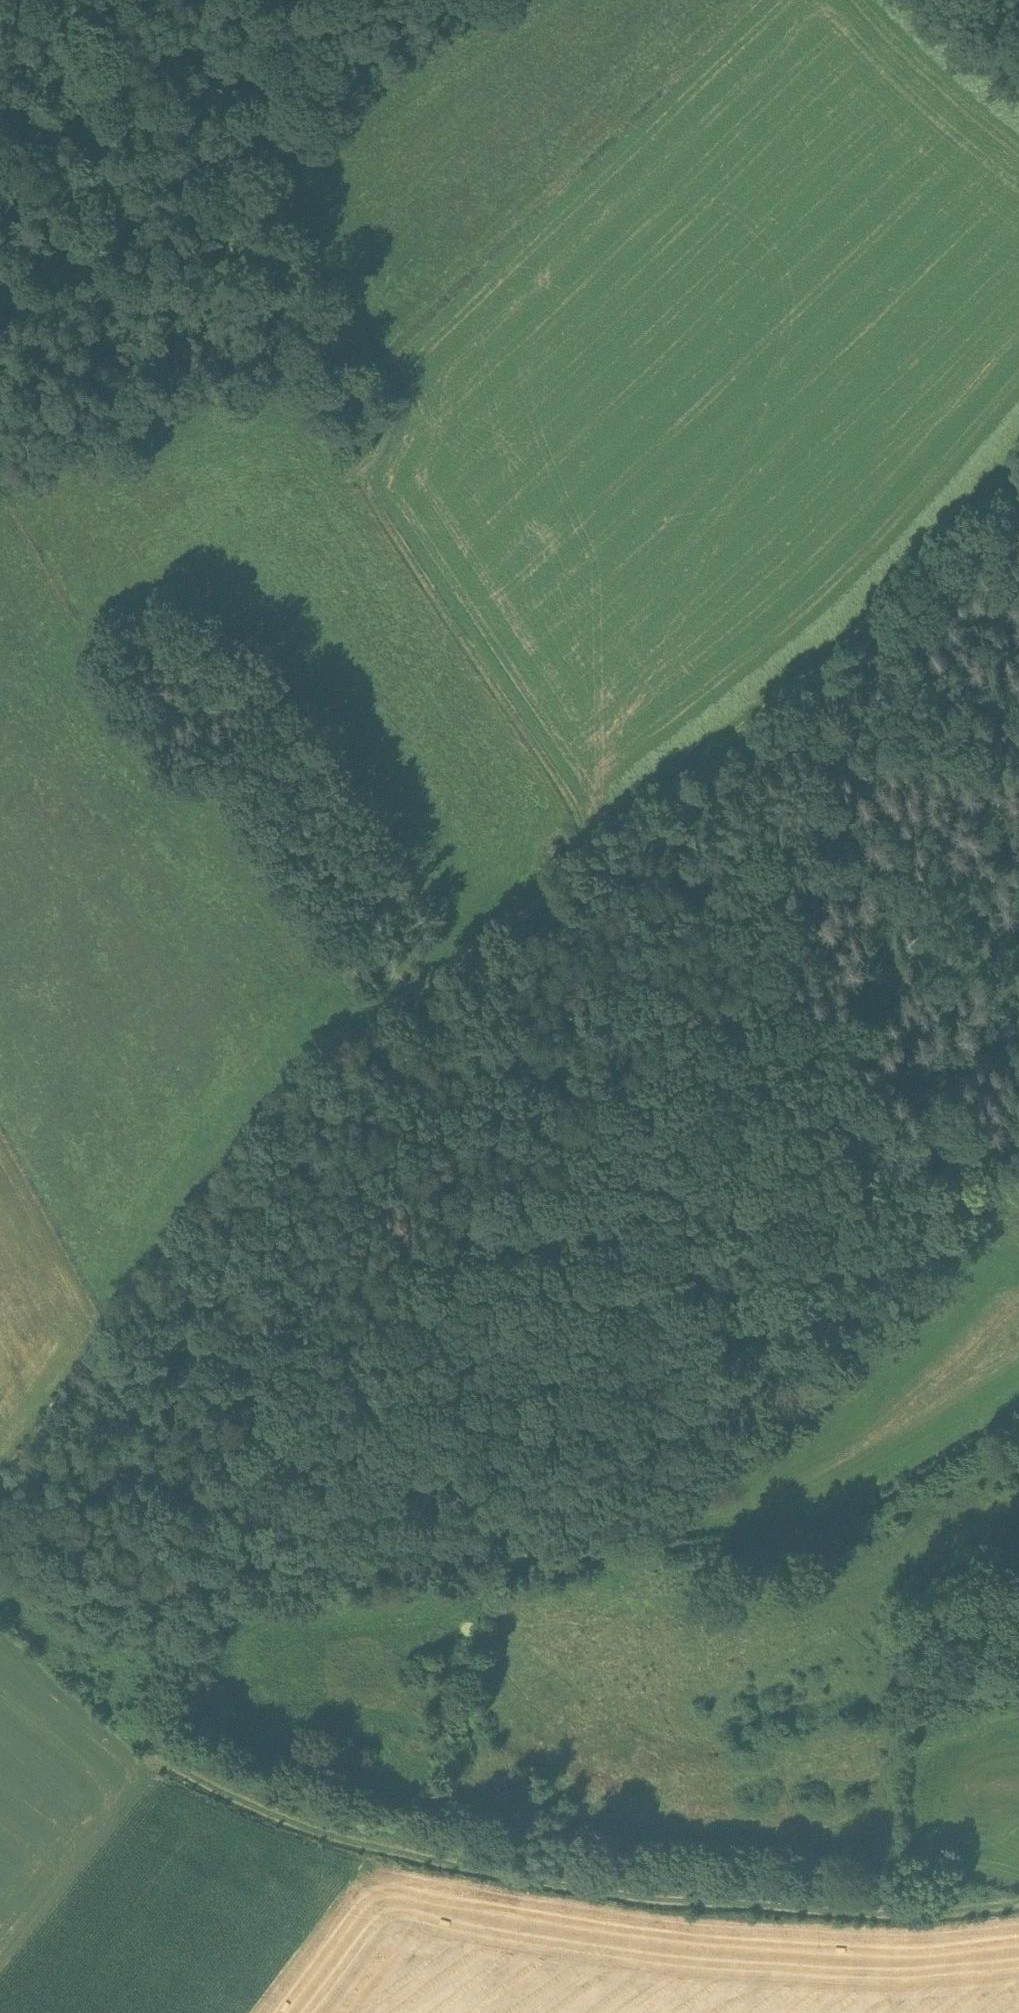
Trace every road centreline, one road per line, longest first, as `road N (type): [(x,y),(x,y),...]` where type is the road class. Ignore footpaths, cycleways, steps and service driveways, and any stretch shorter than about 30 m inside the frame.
road 1 (track): [(1018,460),(819,671),(622,821),(517,917),(318,1062),(191,1213),(0,1482)]
road 2 (track): [(0,1567),(65,1581),(212,1586),(640,1547),(766,1544),(868,1510),(1018,1422)]
road 3 (track): [(584,856),(571,803),(353,473),(389,417),(376,362)]

